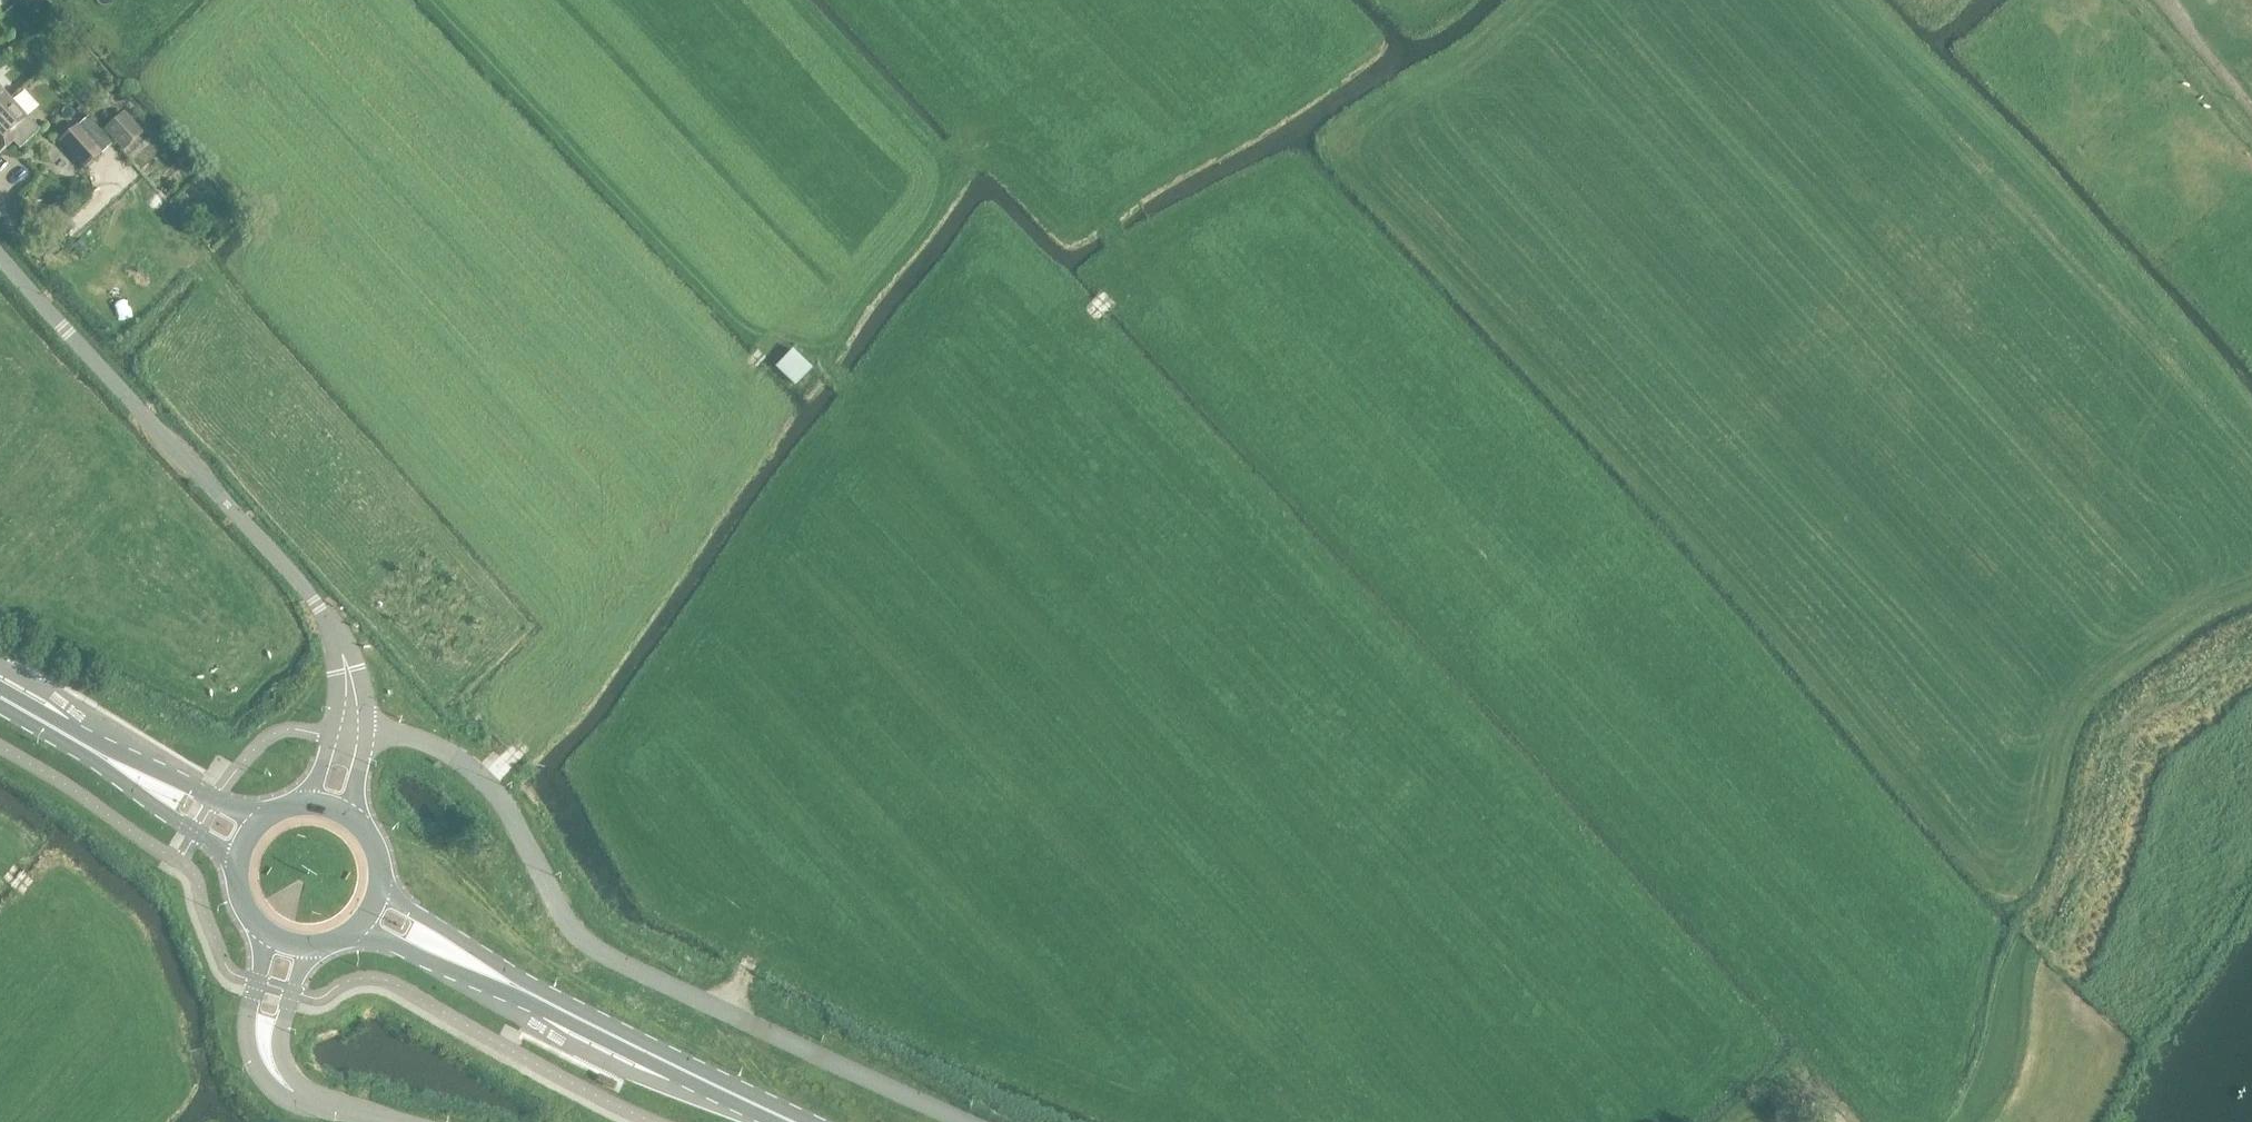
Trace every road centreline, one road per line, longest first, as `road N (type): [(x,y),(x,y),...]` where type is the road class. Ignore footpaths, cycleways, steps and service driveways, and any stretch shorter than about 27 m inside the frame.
road 1 (residential): [(972,1121),(591,946),(480,775),(426,742),(350,727)]
road 2 (residential): [(350,727),(344,656),(326,616),(0,251)]
road 3 (primary): [(525,990),(764,1108)]
road 4 (unclassified): [(252,919),(261,963),(249,1022),(251,1057),(284,1094),(321,1103)]
road 5 (primary): [(335,942),(367,936),(525,990)]
road 6 (primary): [(91,748),(217,849),(237,880)]
road 7 (primary): [(271,814),(235,810),(157,769),(91,748)]
road 8 (primary): [(525,990),(395,901),(380,879)]
road 9 (unclassified): [(321,1103),(294,1083),(280,1051),(291,993),(320,946)]
road 10 (track): [(2251,126),(2148,0)]
road 11 (track): [(1934,82),(1846,0)]

